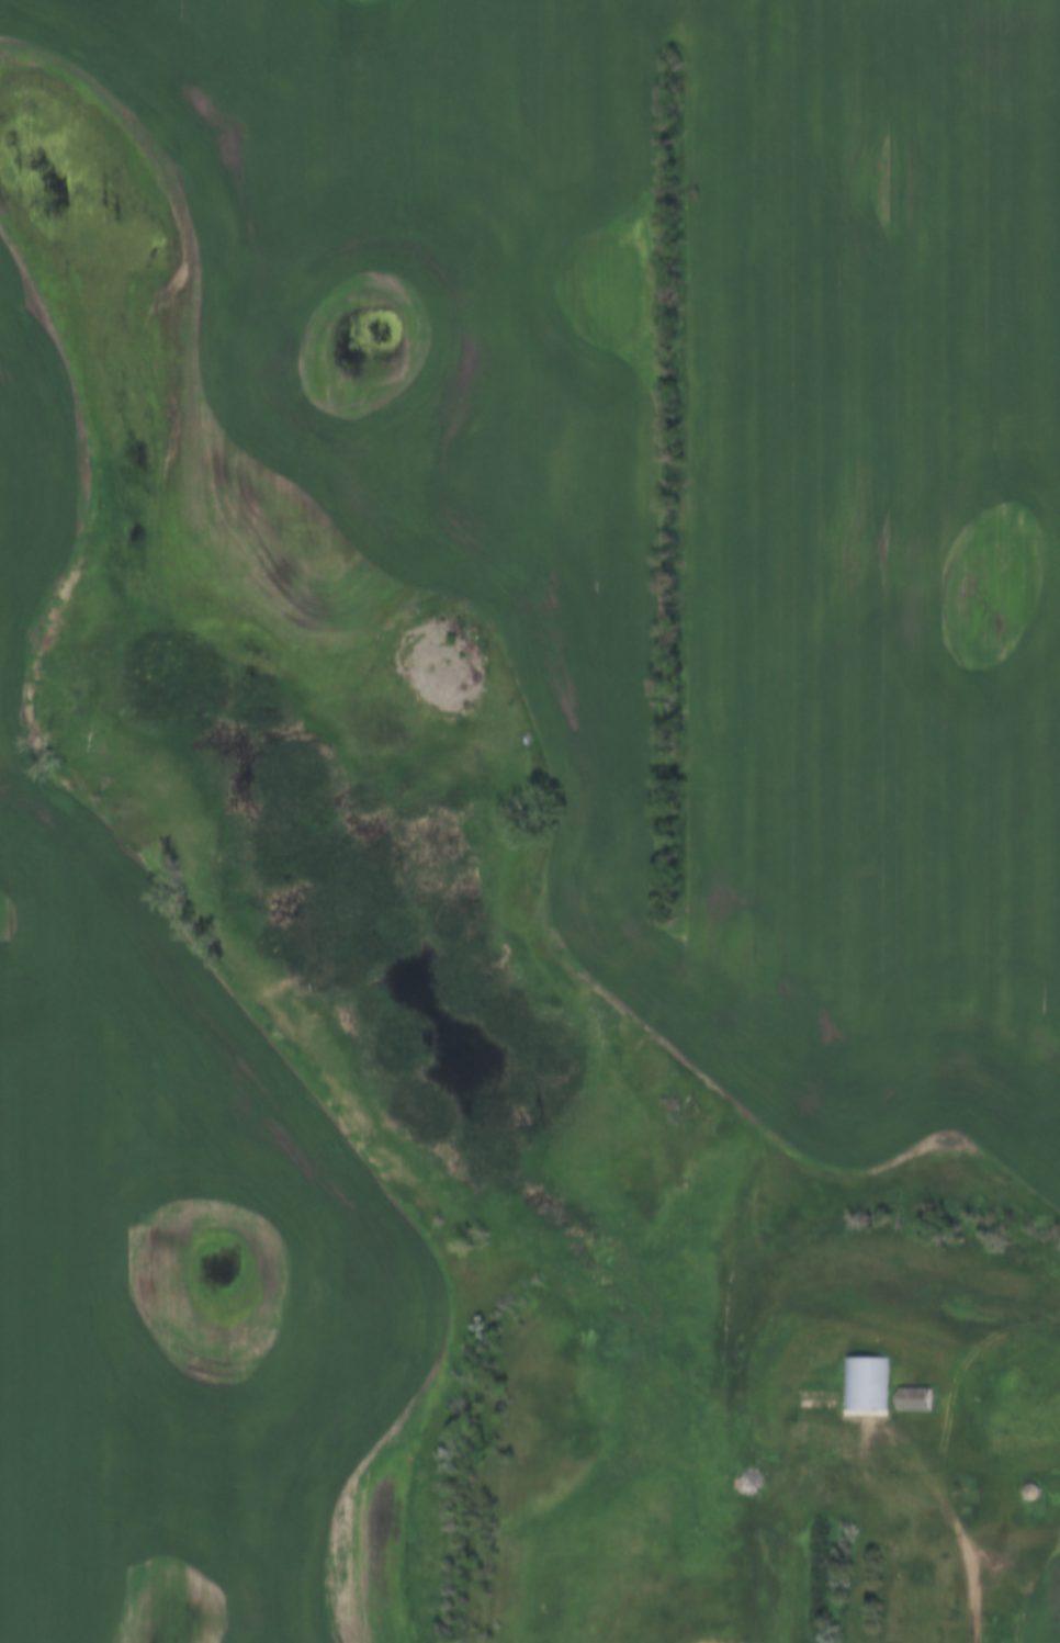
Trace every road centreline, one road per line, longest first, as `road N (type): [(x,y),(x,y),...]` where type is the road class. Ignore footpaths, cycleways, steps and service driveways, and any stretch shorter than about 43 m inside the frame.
road 1 (track): [(977,1642),(974,1571),(936,1492)]

